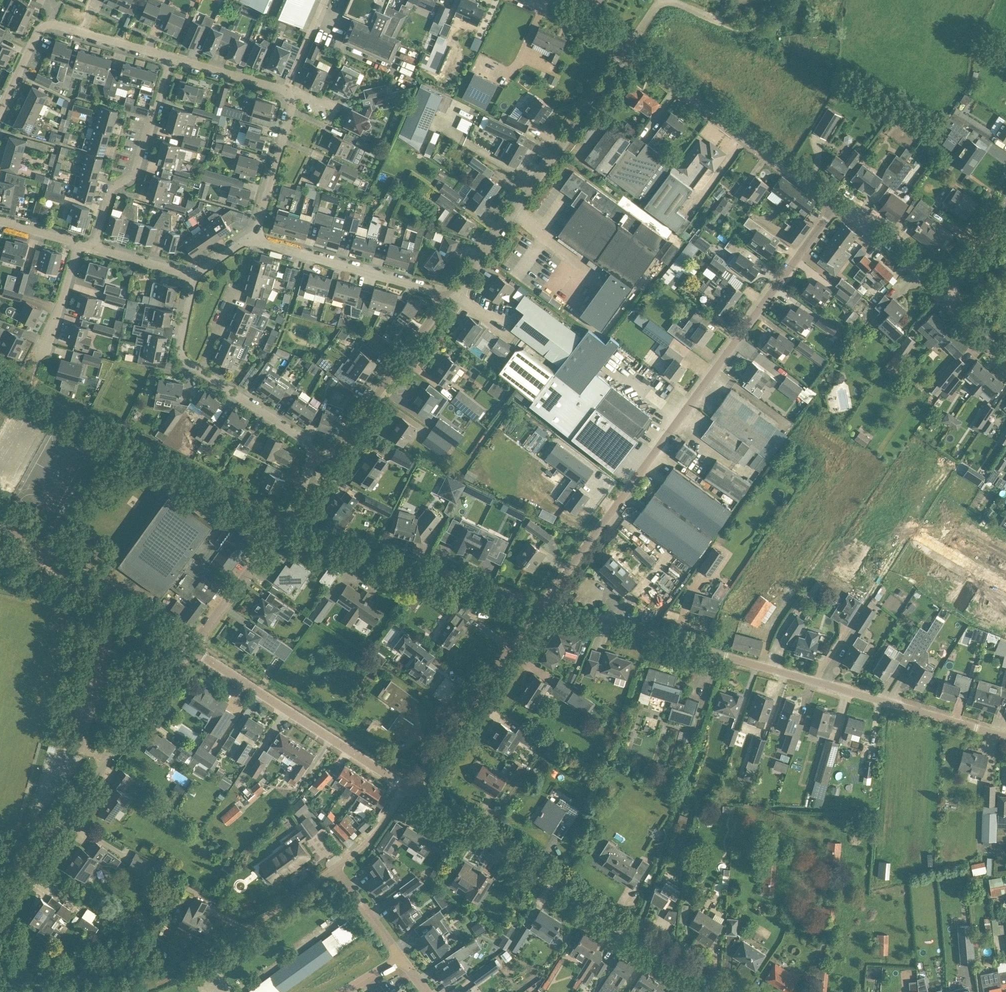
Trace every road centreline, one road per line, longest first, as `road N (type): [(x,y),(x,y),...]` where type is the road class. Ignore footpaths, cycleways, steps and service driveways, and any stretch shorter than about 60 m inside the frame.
road 1 (residential): [(542,606),(836,205)]
road 2 (residential): [(1005,735),(542,606)]
road 3 (unclassified): [(724,991),(408,788)]
road 4 (track): [(288,517),(0,370)]
road 5 (residential): [(441,291),(471,269),(629,50)]
road 6 (residential): [(12,890),(193,648)]
road 7 (residential): [(254,239),(292,100),(287,92),(170,57)]
road 8 (residential): [(542,606),(278,531)]
road 9 (tertiary): [(836,205),(629,50)]
road 10 (unclassified): [(408,788),(193,648)]
road 11 (unclassified): [(193,648),(0,524)]
road 12 (residential): [(408,788),(542,606)]
road 13 (residential): [(170,57),(47,25),(0,111)]
road 14 (residential): [(314,457),(340,445),(435,316),(441,291)]
road 15 (residential): [(95,247),(113,187),(134,174),(170,57)]
road 16 (residential): [(254,239),(441,291)]
road 17 (residential): [(314,457),(305,440),(201,368)]
road 18 (tertiary): [(947,298),(836,205)]
road 19 (residential): [(193,648),(278,531)]
road 20 (residential): [(221,944),(336,868)]
road 21 (residential): [(39,362),(77,244)]
road 22 (residential): [(629,50),(669,4),(723,23)]

